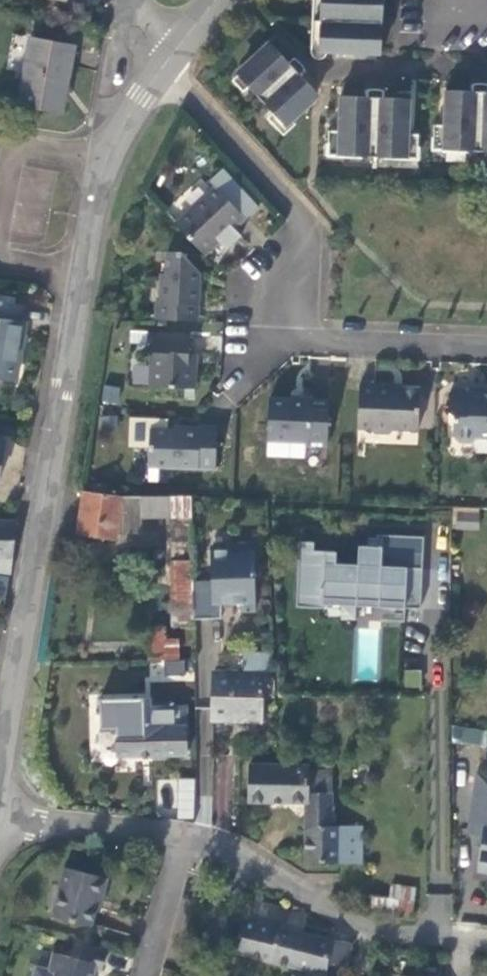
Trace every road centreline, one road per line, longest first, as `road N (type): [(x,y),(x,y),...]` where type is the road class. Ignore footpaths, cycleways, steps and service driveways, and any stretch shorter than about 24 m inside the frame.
road 1 (residential): [(84,275),(0,780)]
road 2 (residential): [(181,49),(196,96),(310,219),(317,250),(313,341)]
road 3 (residential): [(185,846),(250,859),(348,924),(486,942)]
road 4 (residential): [(0,814),(185,846)]
road 5 (residential): [(313,341),(486,348)]
road 6 (residential): [(105,163),(21,152),(9,164),(0,215)]
road 7 (residential): [(185,846),(153,975)]

